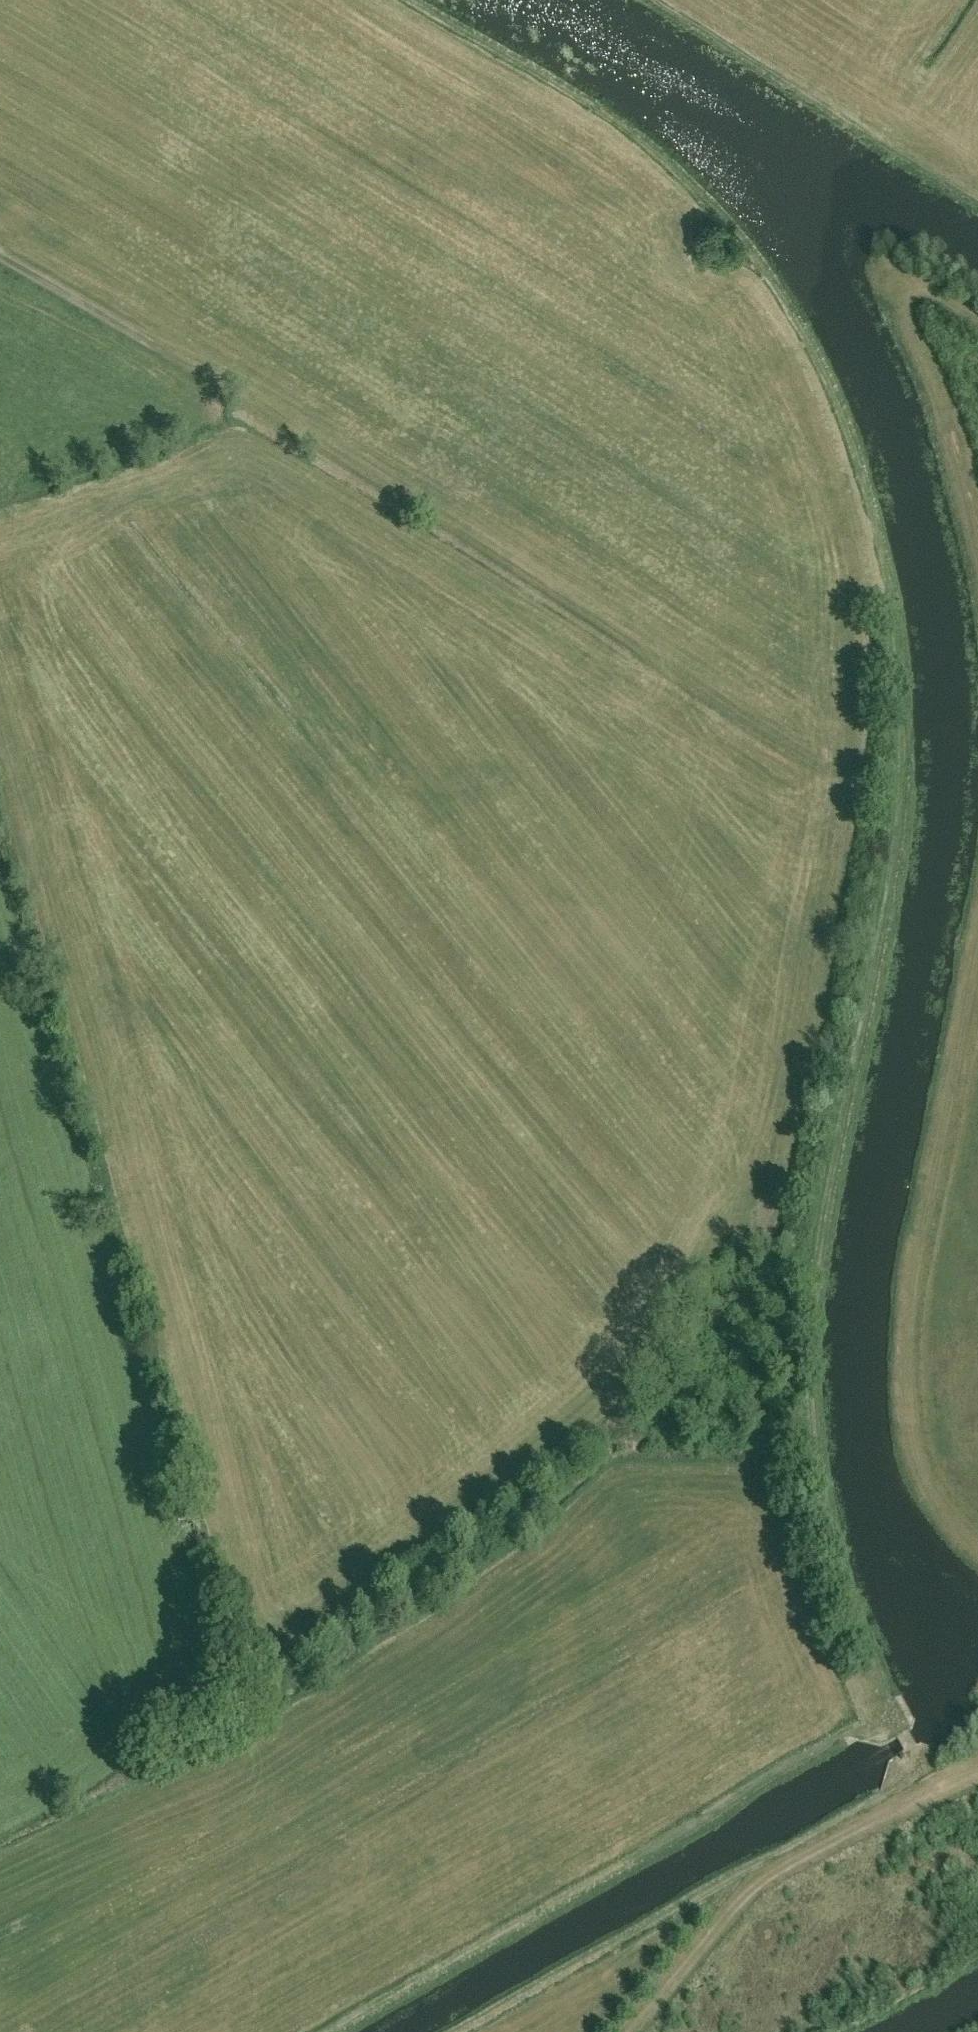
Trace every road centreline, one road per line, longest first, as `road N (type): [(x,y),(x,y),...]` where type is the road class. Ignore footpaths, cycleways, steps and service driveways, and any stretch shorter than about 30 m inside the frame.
road 1 (track): [(977,1547),(929,1492),(902,1384),(913,1242),(977,949)]
road 2 (track): [(626,2031),(725,1913),(935,1786)]

